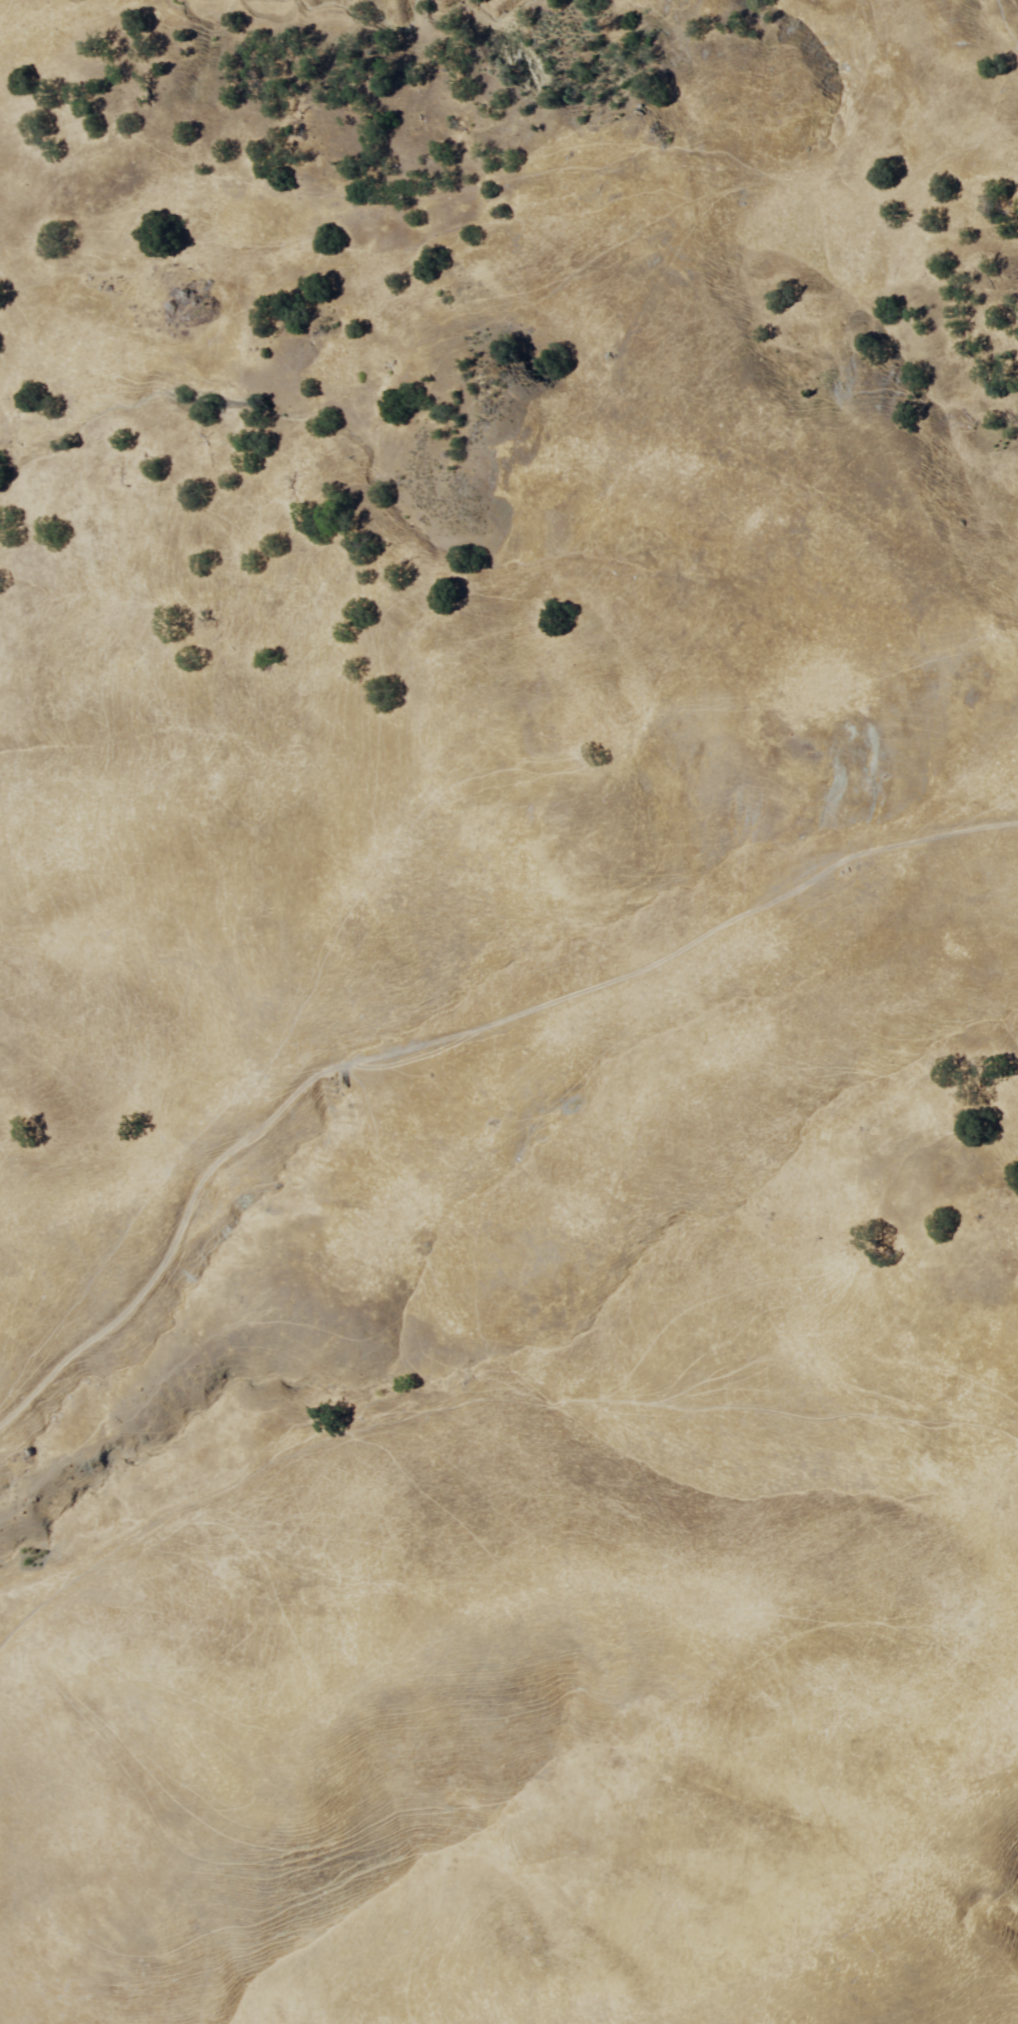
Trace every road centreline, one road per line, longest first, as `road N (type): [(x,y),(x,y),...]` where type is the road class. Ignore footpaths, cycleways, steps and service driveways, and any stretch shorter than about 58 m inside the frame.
road 1 (track): [(0,1425),(93,1323),(136,1300),(208,1167),(227,1148),(273,1128),(310,1073),(533,1007),(648,962),(860,841),(1017,818)]

